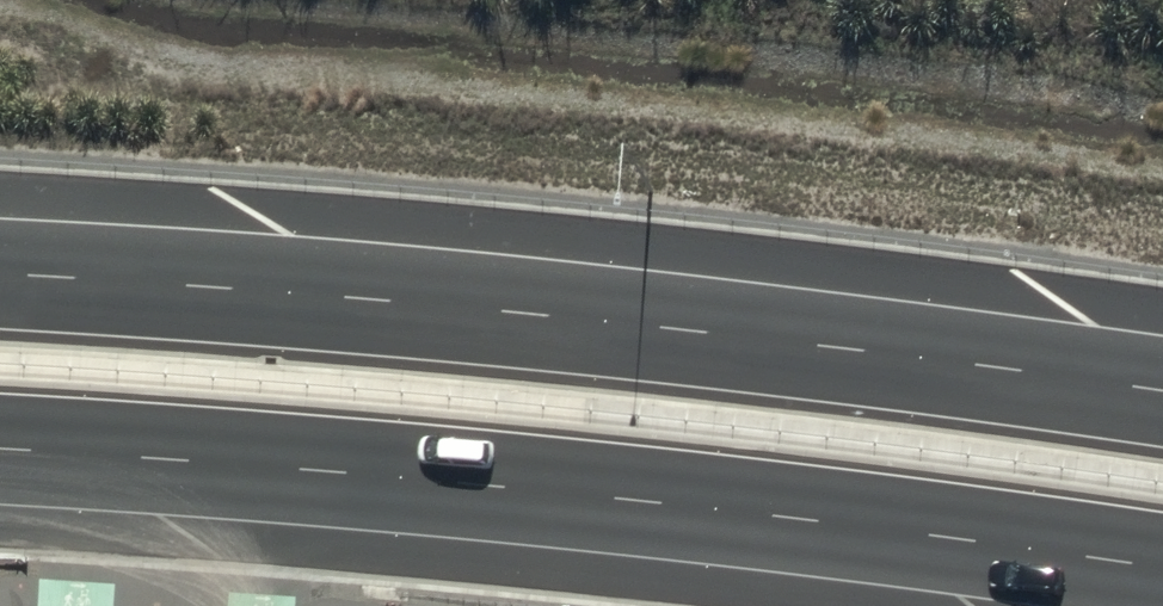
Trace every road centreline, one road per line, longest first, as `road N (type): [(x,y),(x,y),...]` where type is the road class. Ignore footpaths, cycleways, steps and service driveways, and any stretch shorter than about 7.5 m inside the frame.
road 1 (trunk): [(1162,567),(712,504),(0,444)]
road 2 (trunk): [(0,273),(667,327),(1162,391)]

